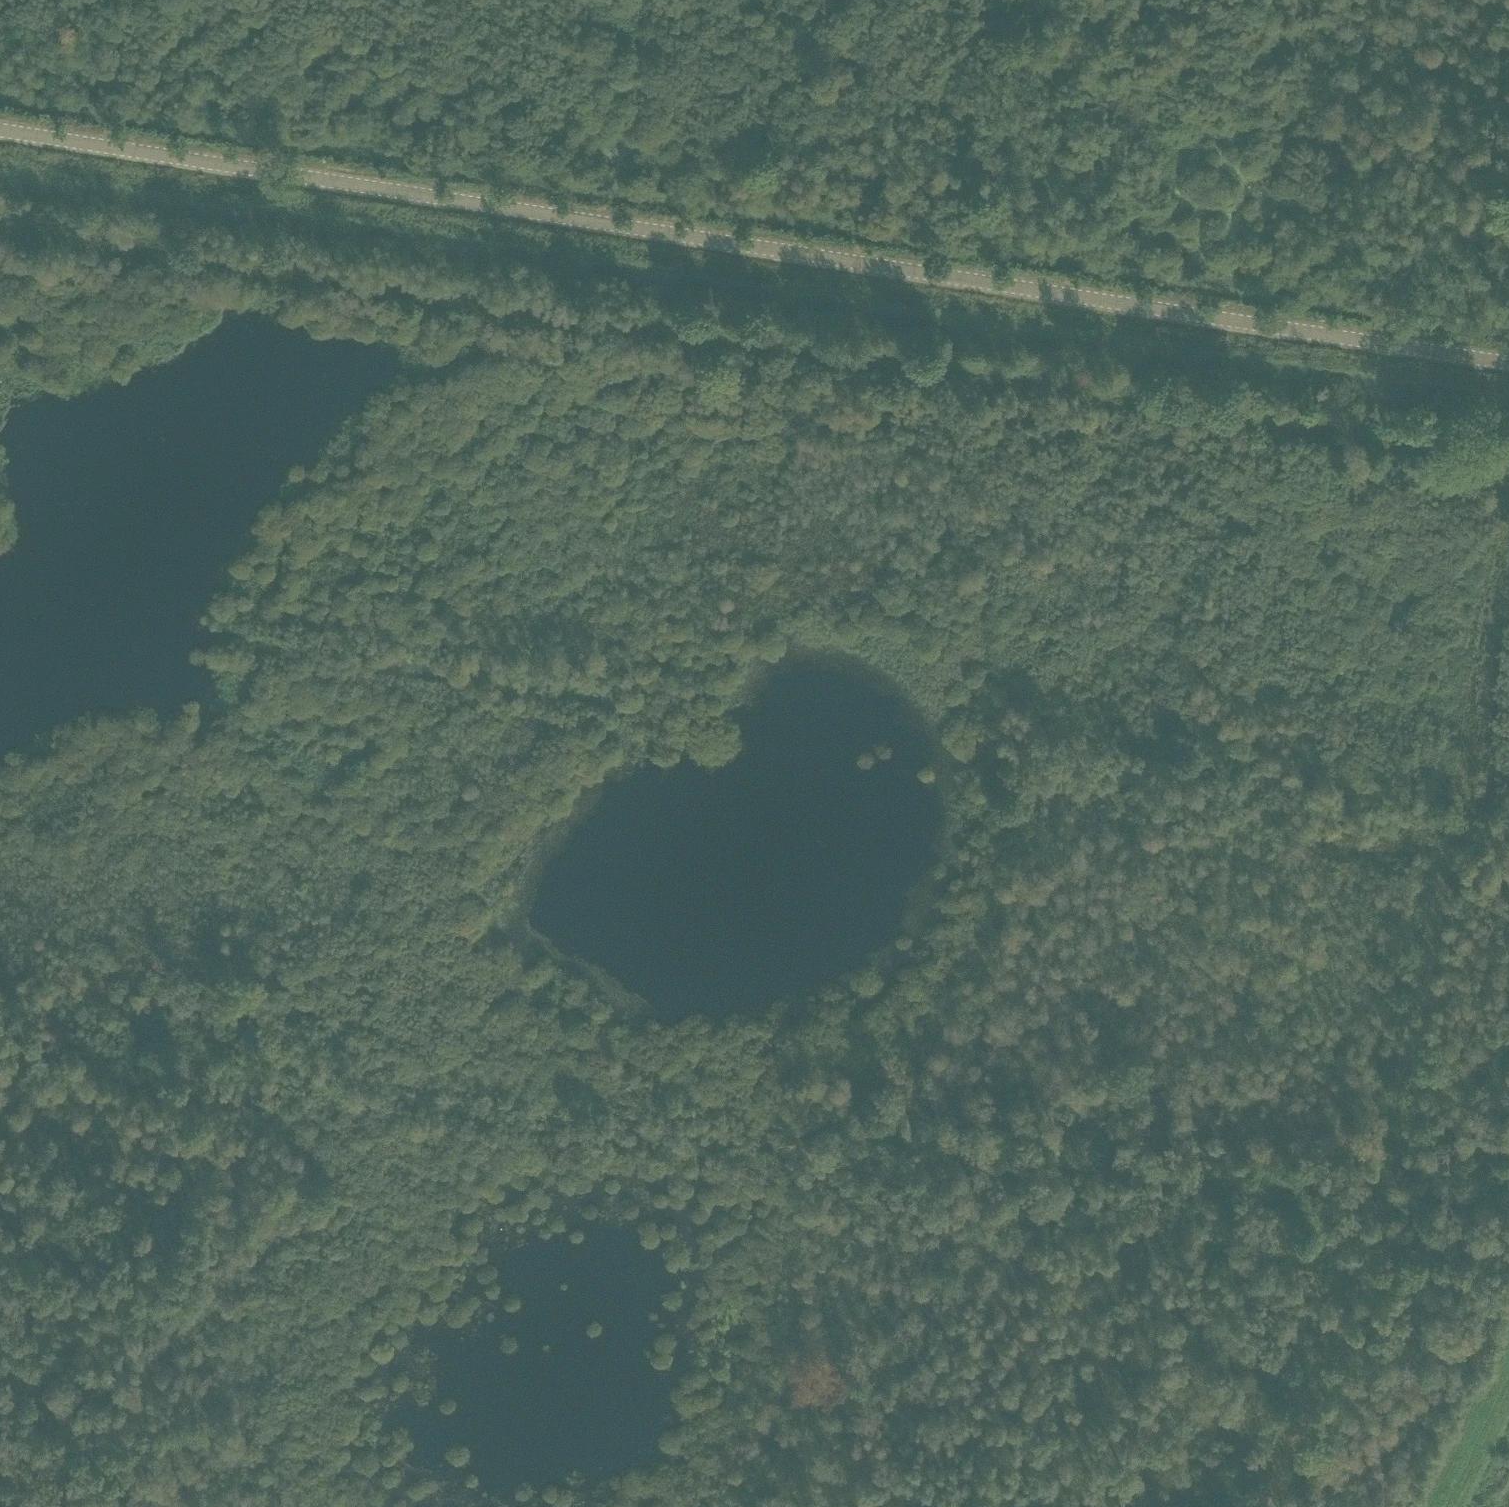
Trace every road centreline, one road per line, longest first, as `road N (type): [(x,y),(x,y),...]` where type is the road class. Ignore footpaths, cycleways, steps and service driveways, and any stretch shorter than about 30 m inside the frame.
road 1 (tertiary): [(1508,363),(0,130)]
road 2 (track): [(1441,1506),(1508,1364)]

